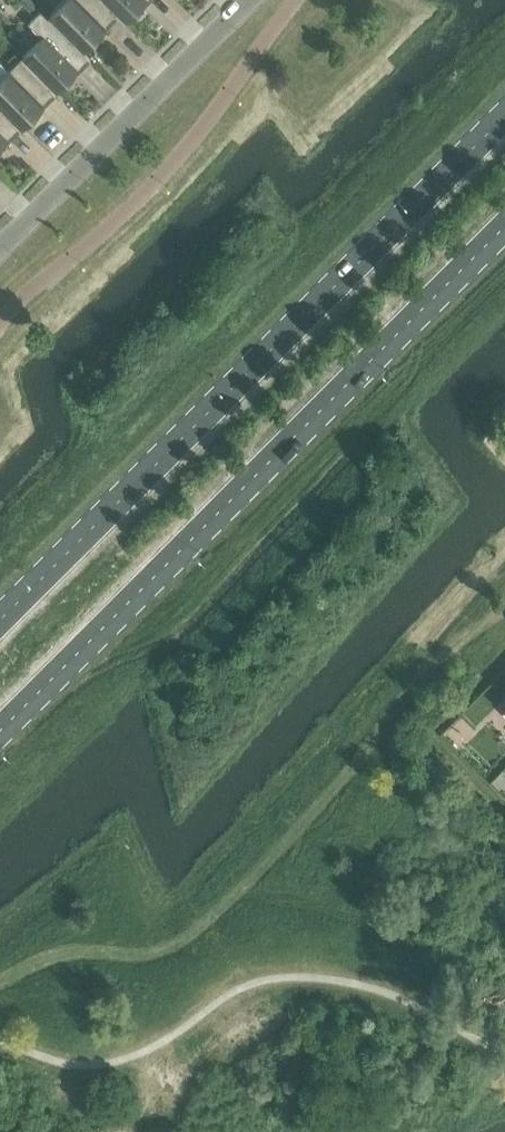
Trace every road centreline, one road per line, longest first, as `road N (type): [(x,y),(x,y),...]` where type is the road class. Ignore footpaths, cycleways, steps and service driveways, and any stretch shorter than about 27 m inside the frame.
road 1 (primary): [(504,114),(0,619)]
road 2 (primary): [(0,723),(504,220)]
road 3 (residential): [(0,247),(248,0)]

